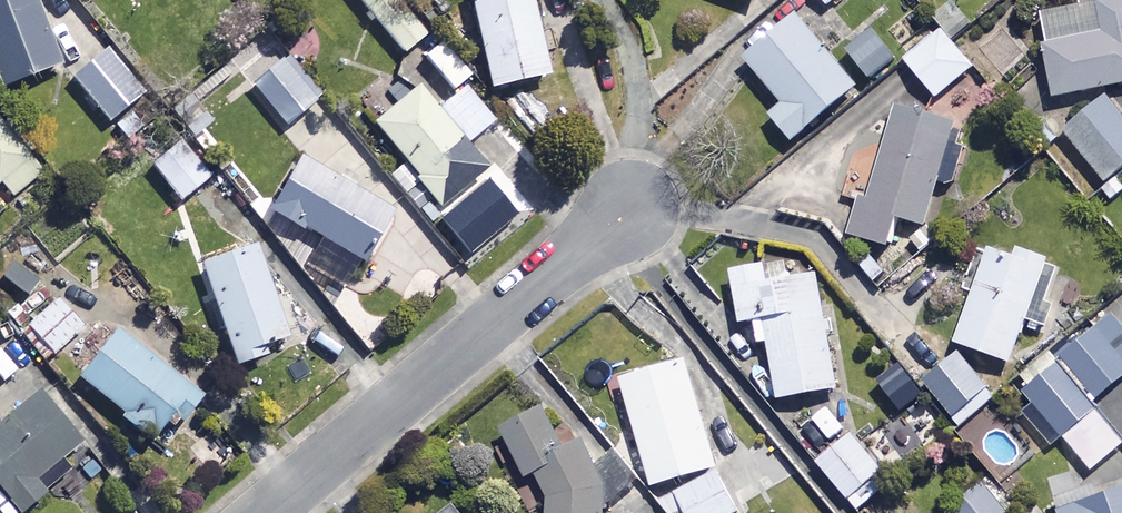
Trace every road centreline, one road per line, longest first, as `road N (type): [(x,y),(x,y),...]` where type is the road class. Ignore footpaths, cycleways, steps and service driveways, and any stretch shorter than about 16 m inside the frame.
road 1 (residential): [(635,208),(268,512)]

